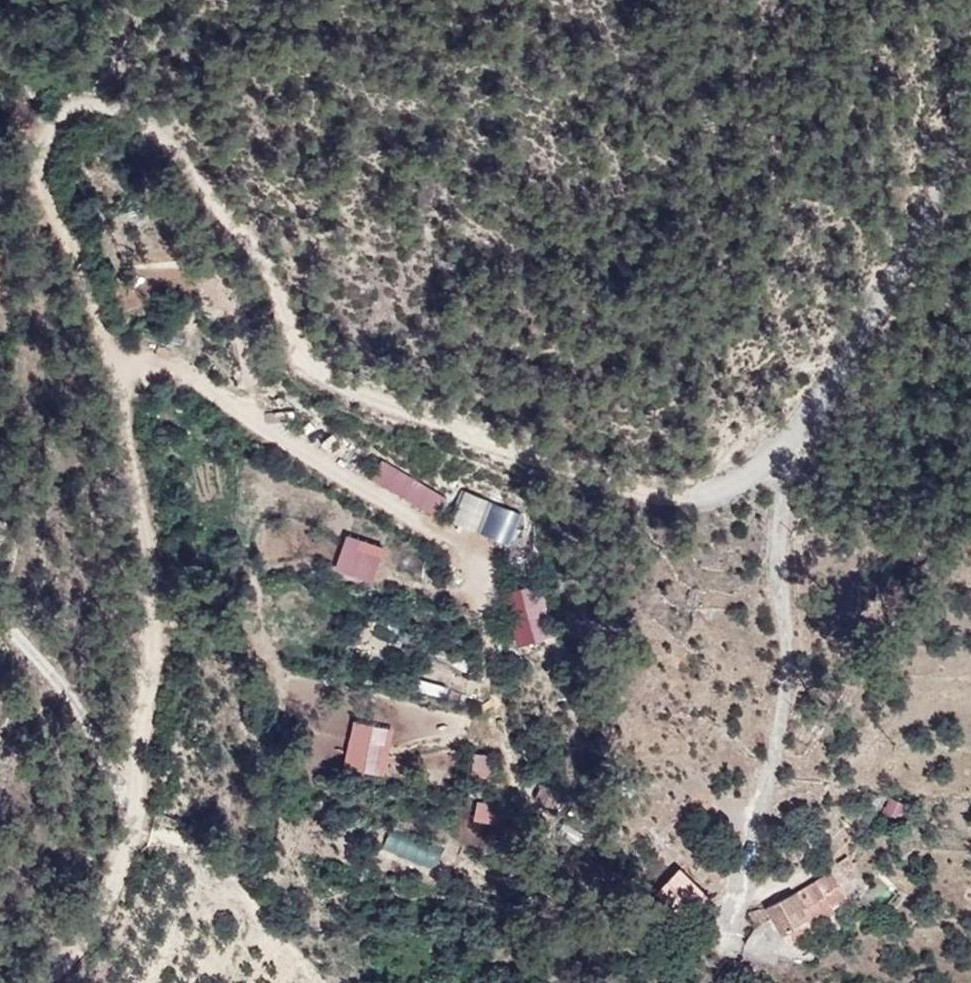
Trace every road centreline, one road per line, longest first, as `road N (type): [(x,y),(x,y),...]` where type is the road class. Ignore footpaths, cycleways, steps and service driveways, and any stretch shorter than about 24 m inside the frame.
road 1 (track): [(698,497),(675,501),(573,472),(309,366),(261,260),(194,175),(142,127),(91,104),(75,107),(50,139),(42,184),(119,382)]
road 2 (unclassified): [(41,982),(88,935),(141,790),(151,606),(119,382)]
road 3 (unclassified): [(970,84),(910,255),(793,448),(698,497)]

